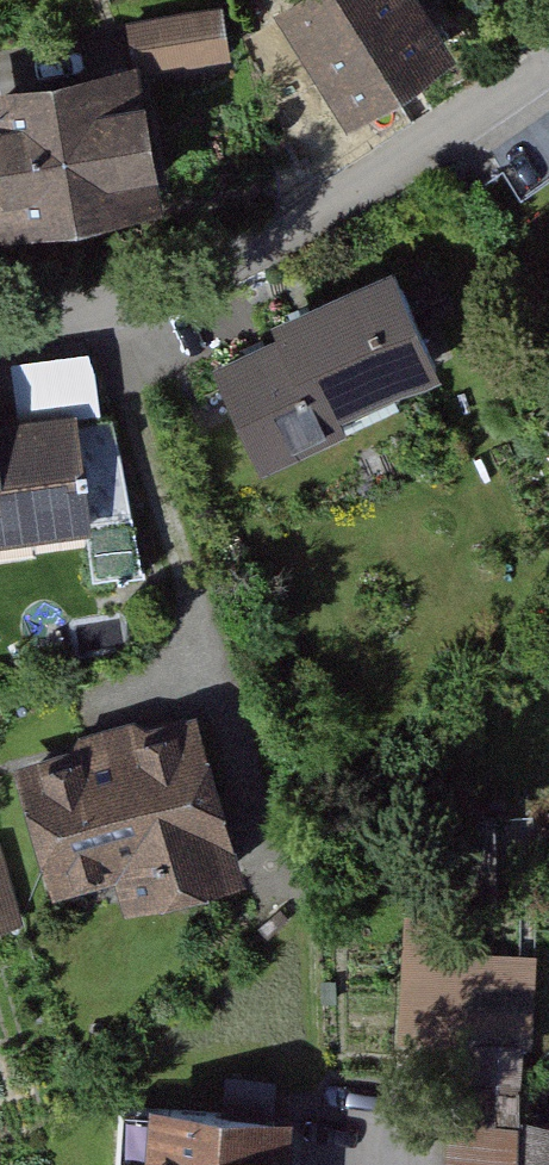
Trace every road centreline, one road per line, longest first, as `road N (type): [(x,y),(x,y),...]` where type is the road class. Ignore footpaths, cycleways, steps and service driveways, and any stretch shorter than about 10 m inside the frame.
road 1 (residential): [(113,310),(206,658),(299,909)]
road 2 (residential): [(113,310),(203,287),(548,70)]

